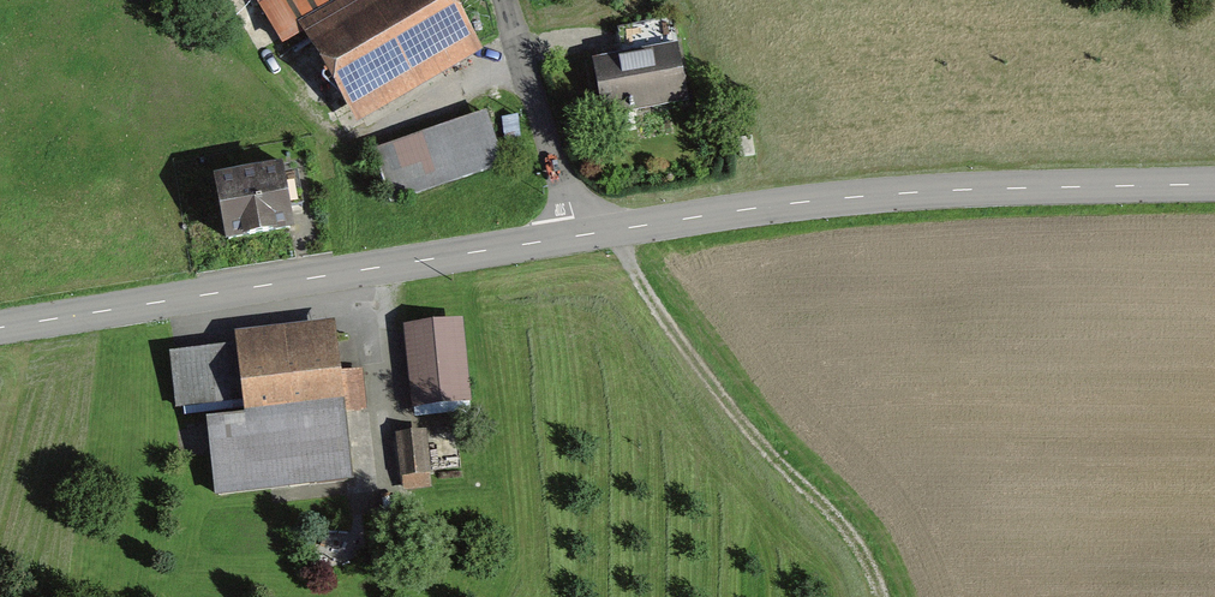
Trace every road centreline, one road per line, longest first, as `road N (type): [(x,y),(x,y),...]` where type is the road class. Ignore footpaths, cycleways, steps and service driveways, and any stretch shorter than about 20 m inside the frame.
road 1 (tertiary): [(1214,183),(870,196),(577,236)]
road 2 (tertiary): [(577,236),(0,329)]
road 3 (track): [(614,230),(652,303),(756,440),(842,527),(880,596)]
road 4 (unclassified): [(506,0),(577,236)]

